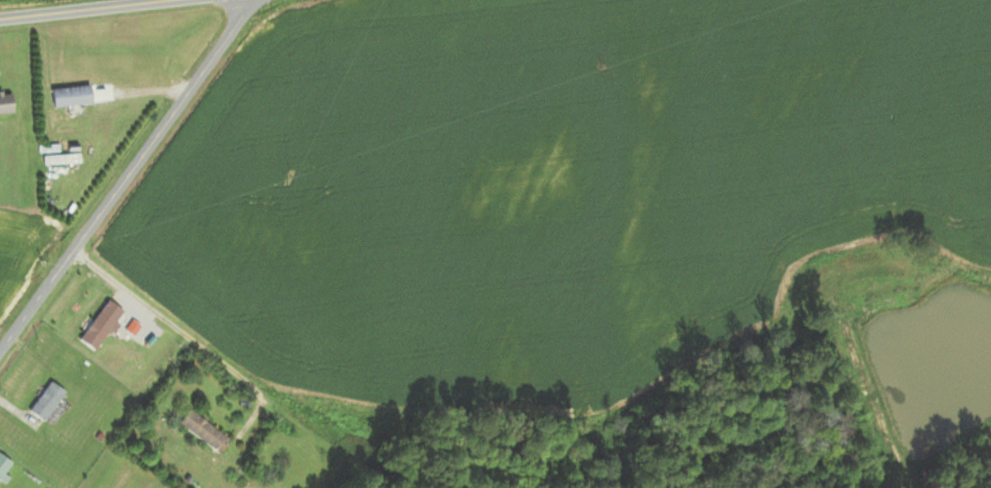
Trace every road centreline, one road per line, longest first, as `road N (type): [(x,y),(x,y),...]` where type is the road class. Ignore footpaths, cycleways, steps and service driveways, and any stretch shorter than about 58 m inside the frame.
road 1 (residential): [(0,350),(232,30),(243,0)]
road 2 (residential): [(0,21),(183,0)]

